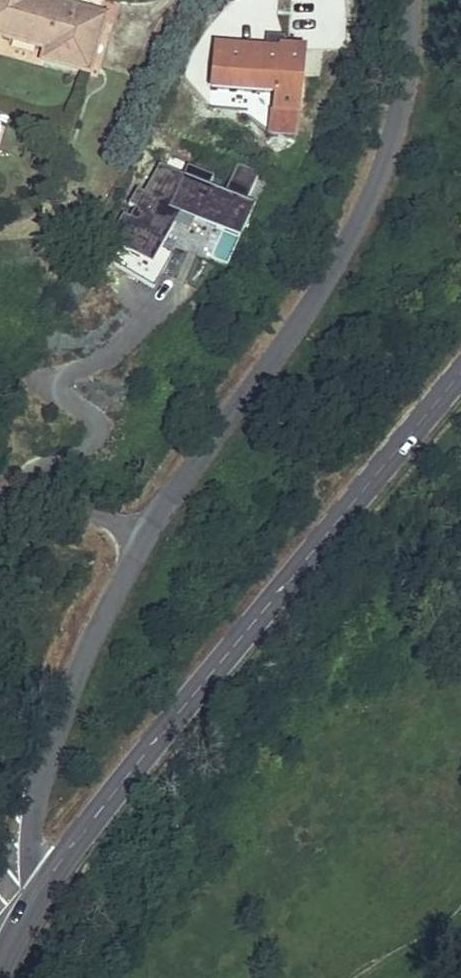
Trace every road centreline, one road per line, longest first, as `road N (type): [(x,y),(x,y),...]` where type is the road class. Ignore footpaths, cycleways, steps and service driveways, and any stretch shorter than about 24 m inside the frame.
road 1 (secondary): [(42,886),(460,374)]
road 2 (unclassified): [(155,525),(348,242),(390,149),(410,81),(418,0)]
road 3 (unclassified): [(155,525),(71,690),(32,813),(29,849),(42,886)]
road 4 (residential): [(155,525),(0,491)]

